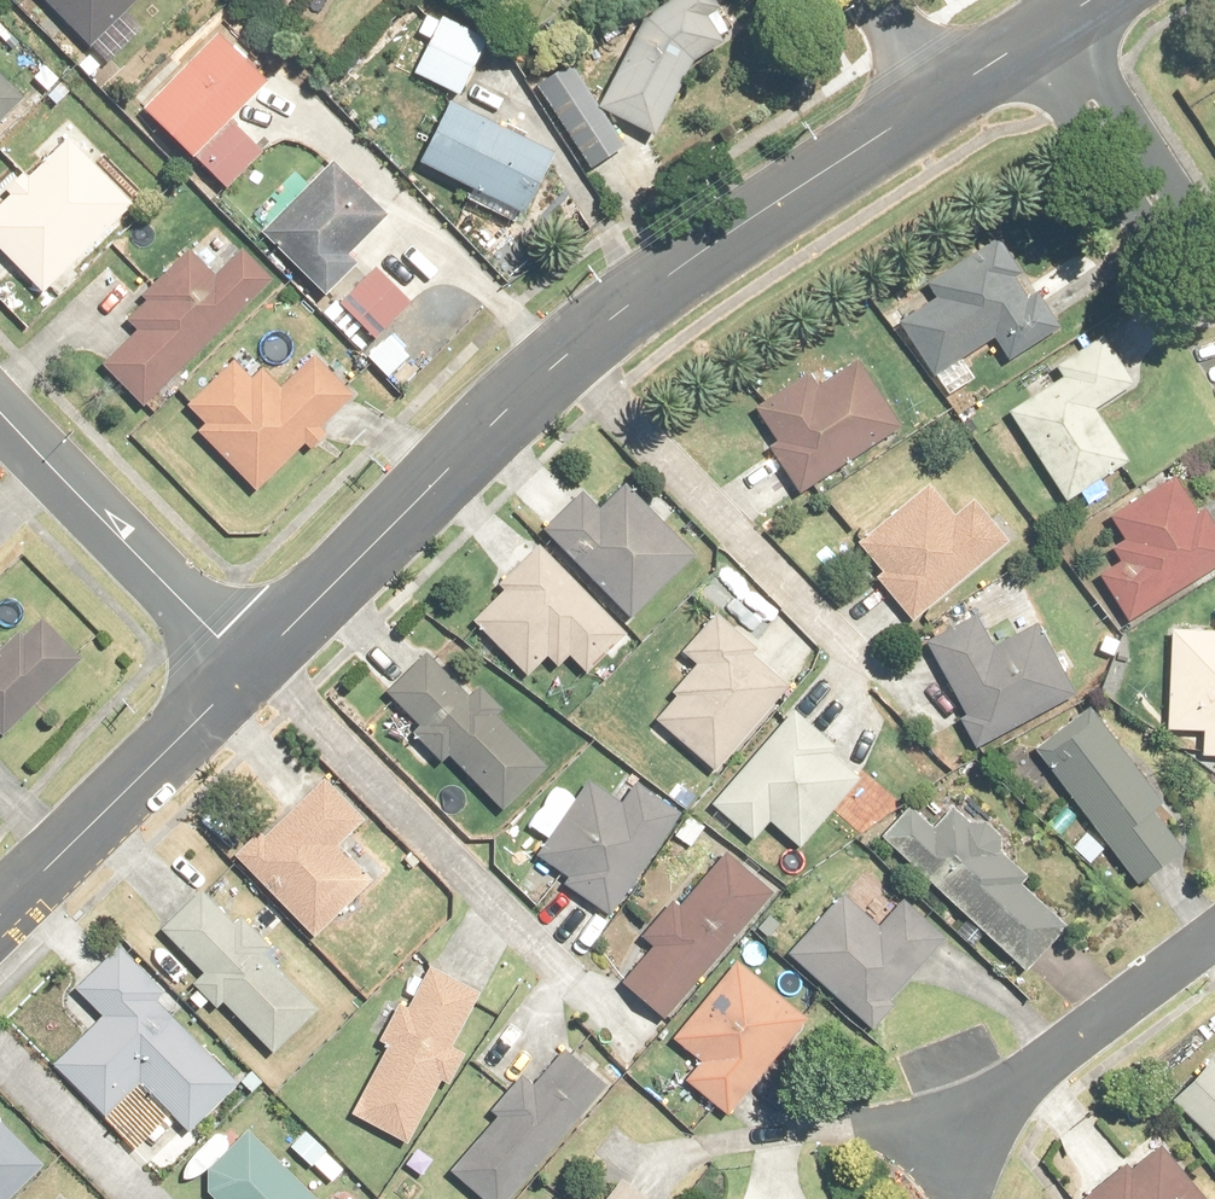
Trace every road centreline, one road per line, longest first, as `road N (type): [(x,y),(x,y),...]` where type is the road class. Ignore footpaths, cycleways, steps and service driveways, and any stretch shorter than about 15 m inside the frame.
road 1 (residential): [(937,98),(672,272),(566,355),(248,671)]
road 2 (residential): [(0,408),(248,671)]
road 3 (residential): [(248,671),(0,917)]
road 4 (residential): [(958,1132),(1214,936)]
road 5 (residential): [(1214,269),(1052,28)]
road 6 (residential): [(135,1198),(0,1066)]
road 7 (residential): [(1052,28),(937,98)]

